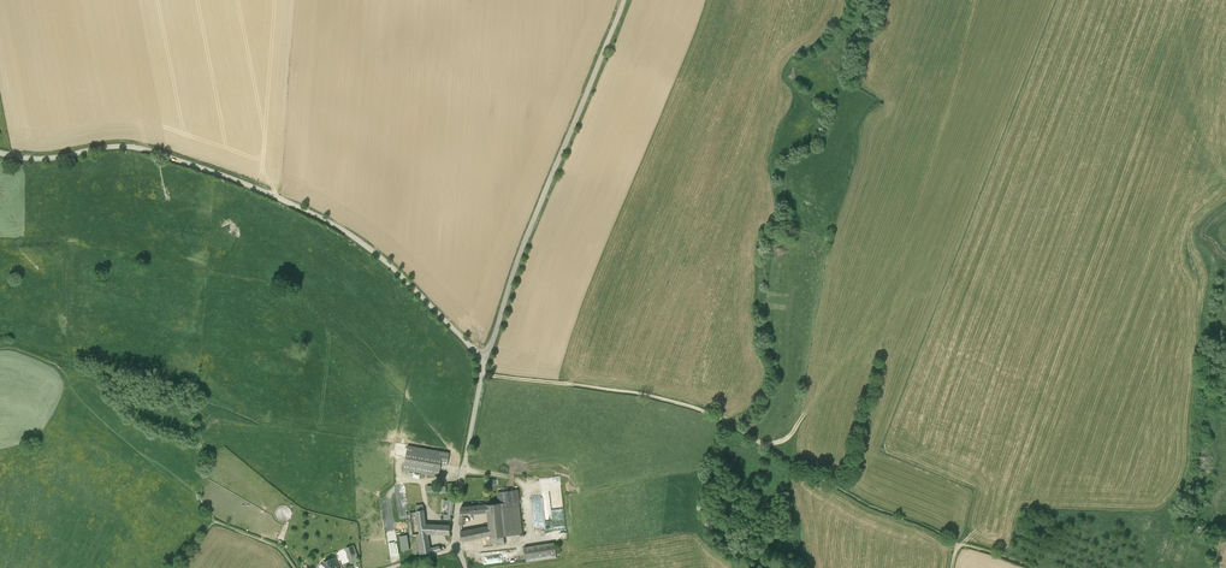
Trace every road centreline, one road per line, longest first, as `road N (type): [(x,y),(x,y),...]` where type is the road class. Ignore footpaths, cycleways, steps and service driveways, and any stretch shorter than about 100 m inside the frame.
road 1 (unclassified): [(458,545),(482,362),(377,254),(271,195),(143,150),(46,158),(0,153)]
road 2 (track): [(623,0),(482,362)]
road 3 (track): [(482,374),(636,393),(729,424)]

